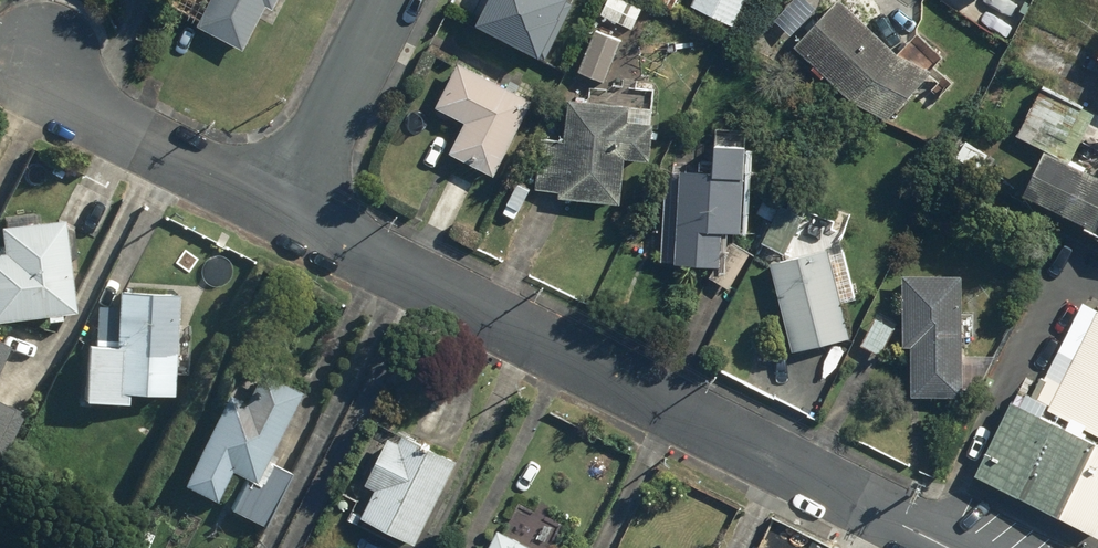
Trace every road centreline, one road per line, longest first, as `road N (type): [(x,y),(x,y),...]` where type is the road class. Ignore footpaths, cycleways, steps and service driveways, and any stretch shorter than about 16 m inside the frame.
road 1 (residential): [(284,214),(949,547)]
road 2 (residential): [(40,50),(53,102),(284,214)]
road 3 (residential): [(284,214),(392,0)]

